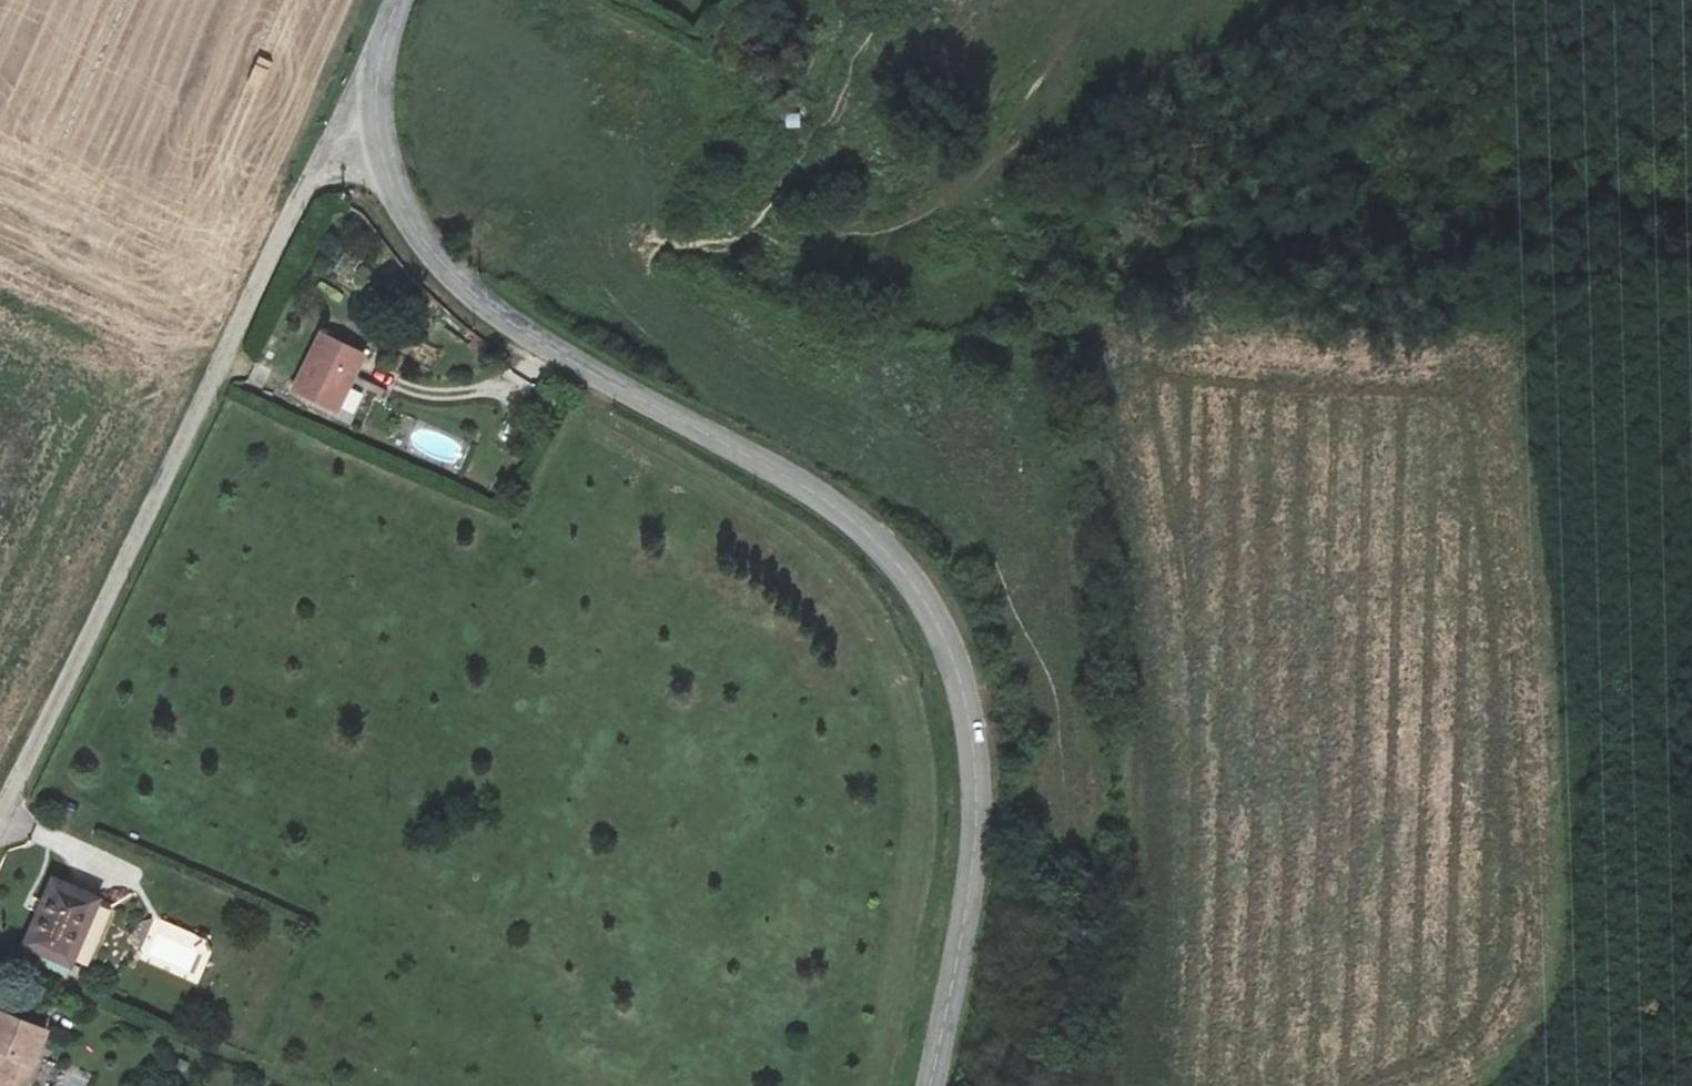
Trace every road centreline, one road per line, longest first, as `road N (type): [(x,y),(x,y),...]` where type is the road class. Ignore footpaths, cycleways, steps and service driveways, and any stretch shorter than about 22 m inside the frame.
road 1 (unclassified): [(930,1085),(972,870),(976,777),(963,691),(932,612),(890,554),(843,511),(540,343),(461,283),(406,214),(378,128)]
road 2 (unclassified): [(378,128),(324,160),(303,188),(0,816)]
road 3 (unclassified): [(378,128),(379,58),(398,0)]

